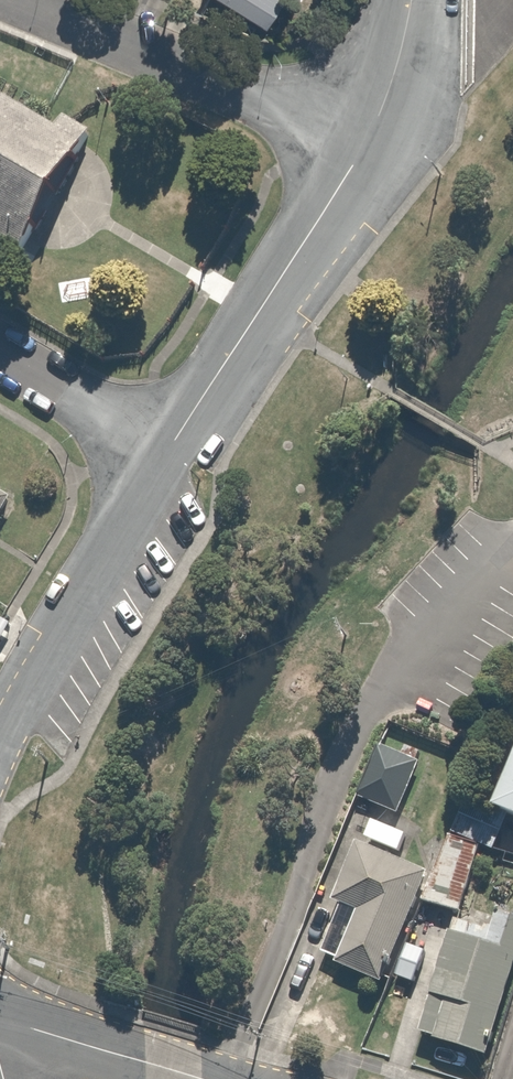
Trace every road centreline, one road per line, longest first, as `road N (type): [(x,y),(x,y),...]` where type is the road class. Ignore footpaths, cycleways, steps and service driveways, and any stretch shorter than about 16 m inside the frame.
road 1 (residential): [(0,737),(117,528),(363,148)]
road 2 (residential): [(363,148),(25,0)]
road 3 (residential): [(0,1017),(199,1078)]
road 4 (residential): [(363,148),(399,62),(410,0)]

